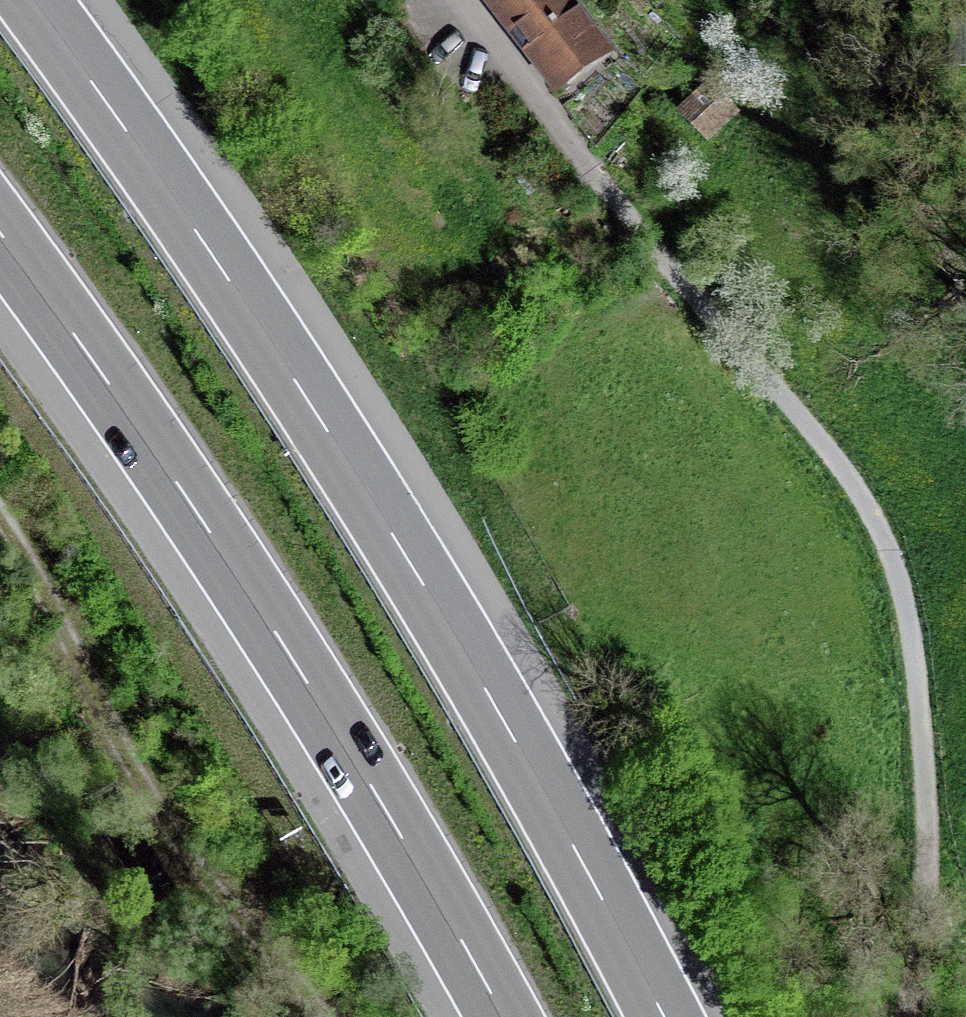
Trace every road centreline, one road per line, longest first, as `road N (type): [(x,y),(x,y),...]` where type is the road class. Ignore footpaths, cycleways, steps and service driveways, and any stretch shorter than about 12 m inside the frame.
road 1 (motorway): [(664,1016),(411,566),(218,264),(31,0)]
road 2 (track): [(575,147),(646,243),(830,453),(894,564),(920,685),(927,782),(928,875),(908,1016)]
road 3 (motorway): [(0,233),(283,644),(503,1016)]
road 4 (track): [(318,1016),(172,831),(0,520)]
road 5 (residential): [(467,0),(575,147)]

